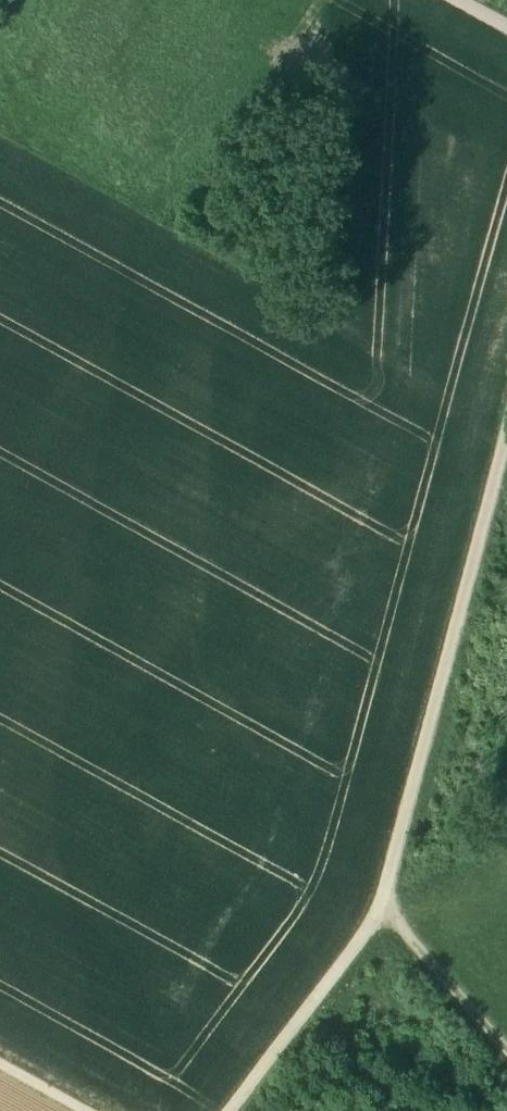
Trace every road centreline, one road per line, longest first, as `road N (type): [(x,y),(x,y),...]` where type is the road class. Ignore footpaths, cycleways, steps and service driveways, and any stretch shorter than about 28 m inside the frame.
road 1 (track): [(506,431),(382,903)]
road 2 (track): [(247,1110),(382,903)]
road 3 (track): [(382,903),(506,1047)]
road 4 (track): [(341,0),(260,133)]

